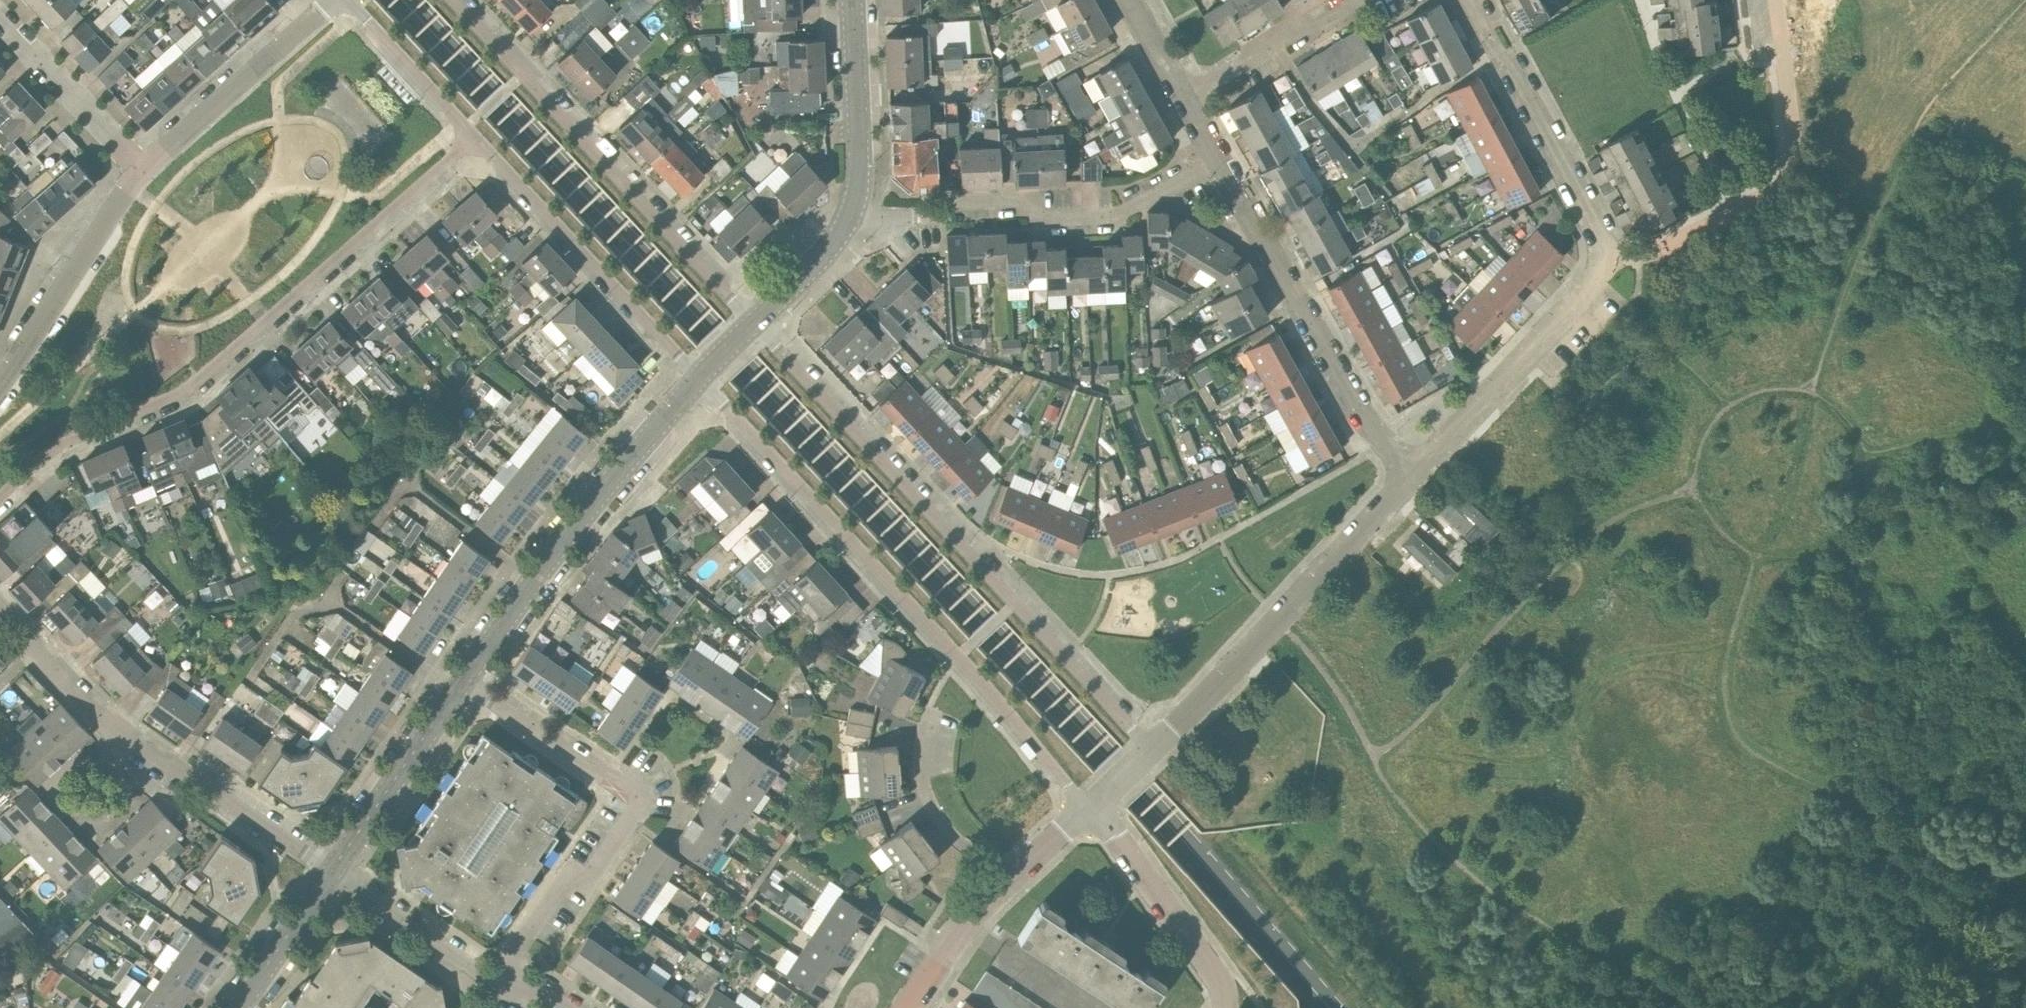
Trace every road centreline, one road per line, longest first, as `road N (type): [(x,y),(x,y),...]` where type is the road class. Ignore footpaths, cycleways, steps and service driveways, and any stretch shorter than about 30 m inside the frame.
road 1 (primary): [(1330,1007),(1103,751),(400,0)]
road 2 (residential): [(0,499),(55,449),(191,387),(476,137)]
road 3 (track): [(1705,1007),(1556,931),(1468,873),(1383,780),(1342,693),(1280,619)]
road 4 (residential): [(1154,747),(756,322)]
road 5 (residential): [(700,378),(1092,806)]
road 6 (track): [(1755,556),(1726,679),(1735,731),(1751,751),(1877,804),(1964,814),(2025,807)]
road 7 (track): [(1814,395),(1917,126),(2025,1)]
road 8 (residential): [(756,322),(456,0)]
road 9 (residential): [(333,872),(96,719),(0,604)]
road 10 (residential): [(504,969),(557,890),(596,870),(636,804),(628,784),(568,755),(465,681)]
road 11 (track): [(1373,754),(1391,747),(1517,607),(1611,521),(1698,491)]
road 12 (residential): [(850,217),(1022,202),(1043,217),(1123,213),(1219,159)]
road 13 (residential): [(1605,255),(1653,254),(1787,182),(1796,156),(1776,0)]
road 14 (tertiary): [(465,681),(587,514),(700,378)]
road 15 (unclassified): [(1154,747),(1417,473)]
road 16 (residential): [(1417,473),(1363,416),(1219,159)]
road 17 (residential): [(476,137),(700,378)]
road 18 (residential): [(1605,255),(1511,66),(1485,45),(1461,0)]
road 19 (unclassified): [(1417,473),(1592,287),(1605,255)]
road 20 (residential): [(0,383),(145,170)]
road 21 (residential): [(145,170),(338,0)]
road 22 (residential): [(1225,1007),(1206,963),(1092,806)]
road 23 (tertiary): [(333,872),(465,681)]
road 24 (tertiary): [(850,217),(860,177),(853,0)]
road 25 (residential): [(145,170),(0,17)]
road 26 (residential): [(504,969),(483,977),(333,872)]
road 27 (residential): [(1009,879),(948,830),(930,802),(922,758),(932,711)]
road 28 (residential): [(1187,96),(1350,0)]
road 29 (residential): [(352,0),(476,137)]
road 30 (tertiary): [(239,1007),(333,872)]
road 31 (residential): [(910,1007),(1009,879)]
road 32 (tertiary): [(756,322),(850,217)]

